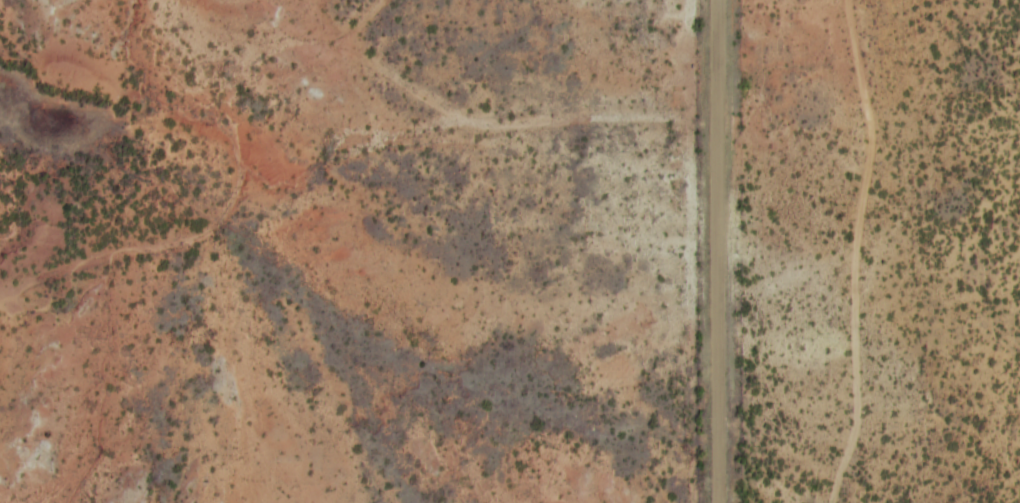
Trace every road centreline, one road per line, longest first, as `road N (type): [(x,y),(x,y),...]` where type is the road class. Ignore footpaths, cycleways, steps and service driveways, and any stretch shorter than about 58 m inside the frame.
road 1 (residential): [(718,502),(717,0)]

